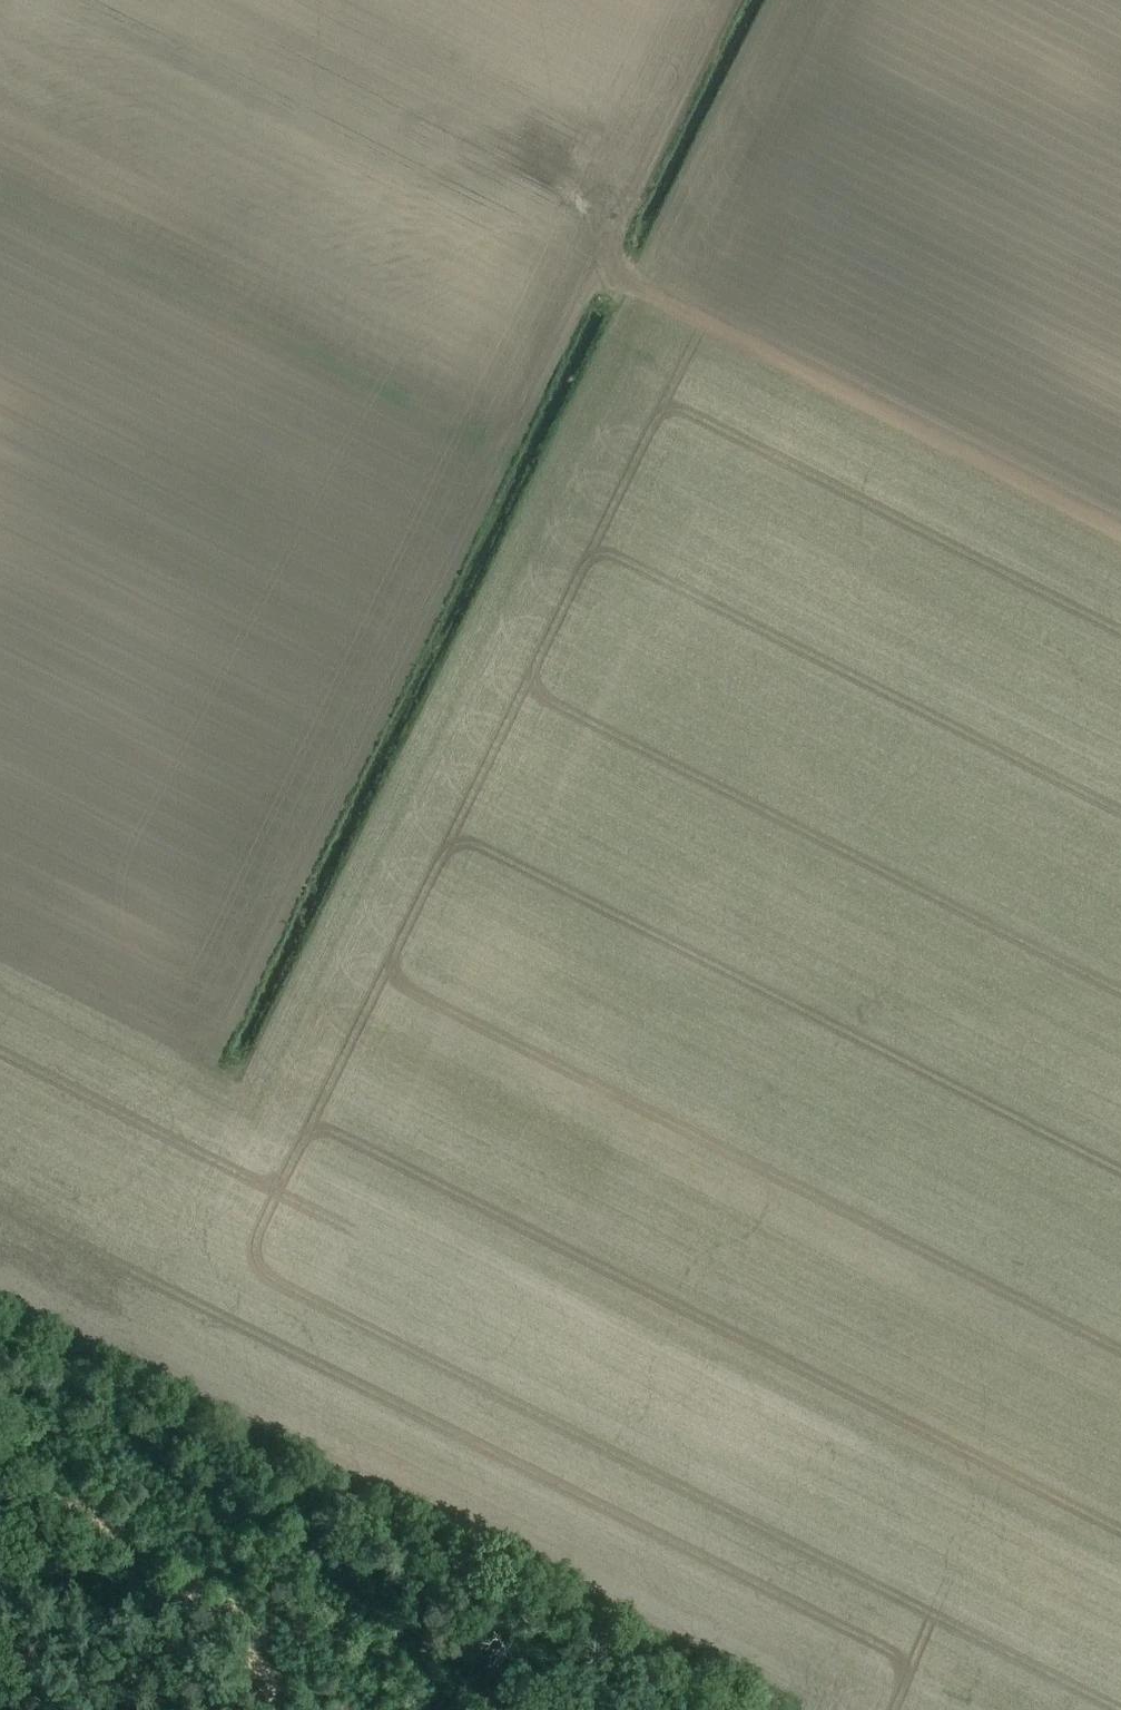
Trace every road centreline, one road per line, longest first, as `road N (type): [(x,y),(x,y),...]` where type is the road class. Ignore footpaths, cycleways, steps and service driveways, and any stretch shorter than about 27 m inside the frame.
road 1 (track): [(0,1325),(519,1588)]
road 2 (track): [(519,1588),(727,1696),(738,1709)]
road 3 (track): [(468,1709),(519,1588)]

